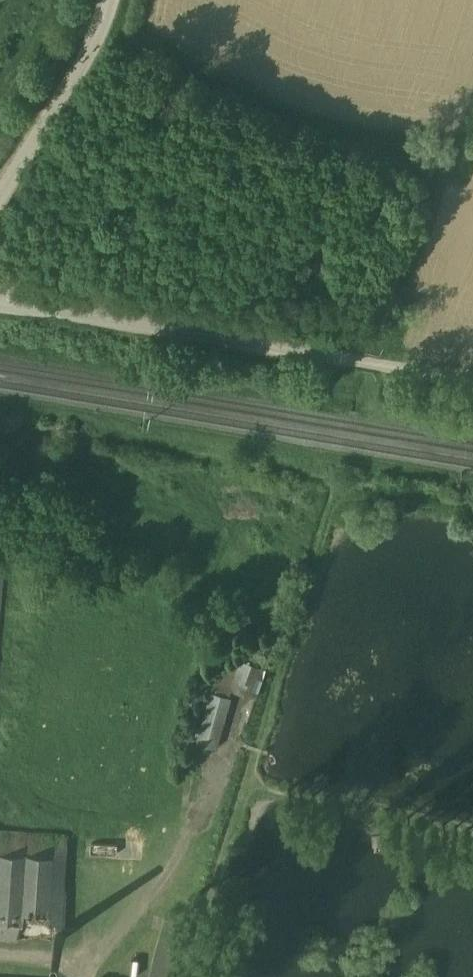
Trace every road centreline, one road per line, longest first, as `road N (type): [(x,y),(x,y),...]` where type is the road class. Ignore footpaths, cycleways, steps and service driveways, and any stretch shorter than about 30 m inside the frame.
road 1 (unclassified): [(472,372),(0,297)]
road 2 (unclassified): [(113,0),(88,60),(0,194)]

